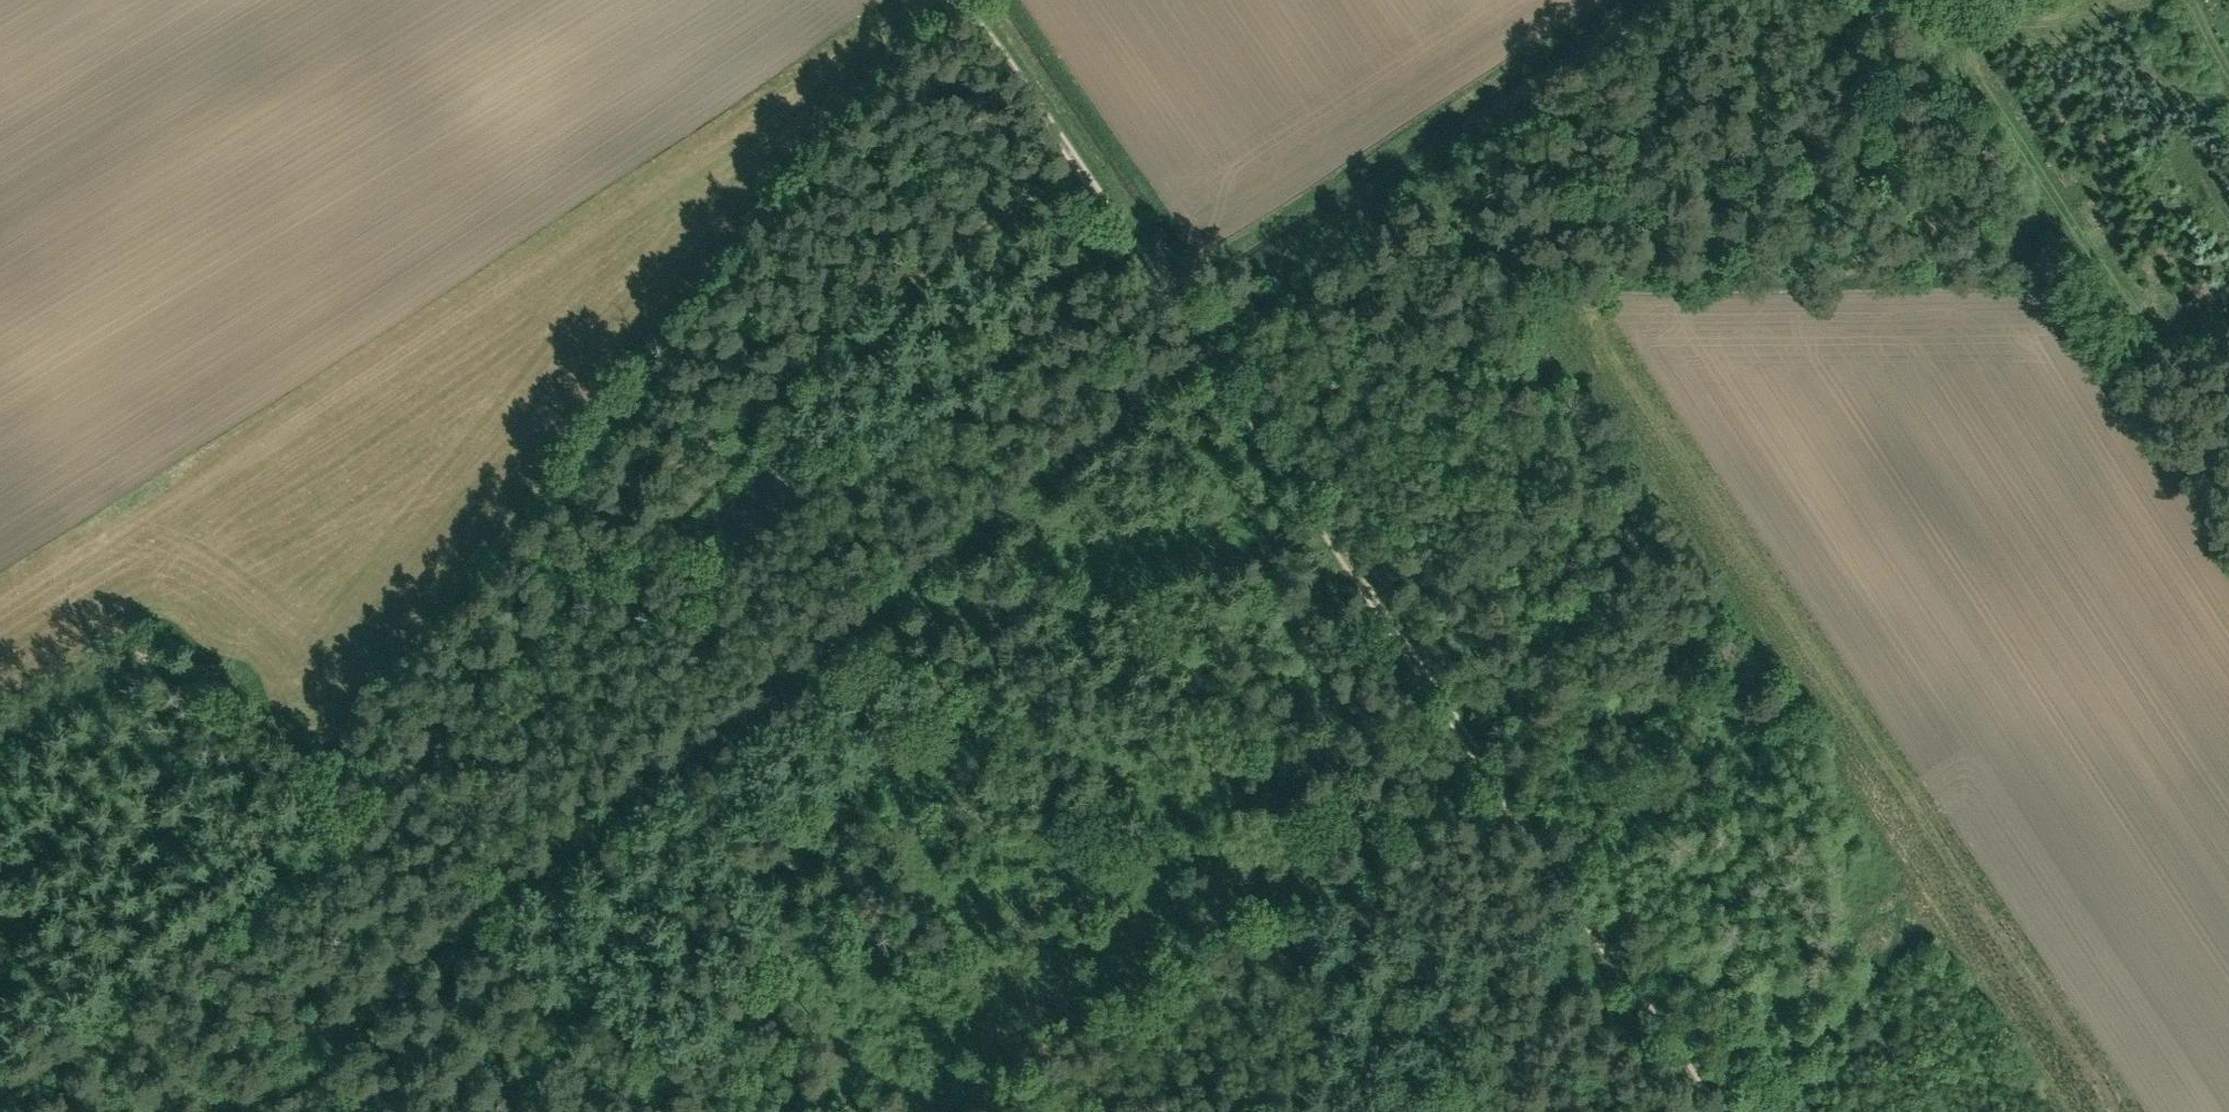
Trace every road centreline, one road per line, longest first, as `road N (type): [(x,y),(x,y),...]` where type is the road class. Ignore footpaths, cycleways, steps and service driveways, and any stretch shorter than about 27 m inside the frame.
road 1 (track): [(1696,1111),(1064,175),(927,5)]
road 2 (track): [(1064,175),(957,247),(674,472),(450,725)]

